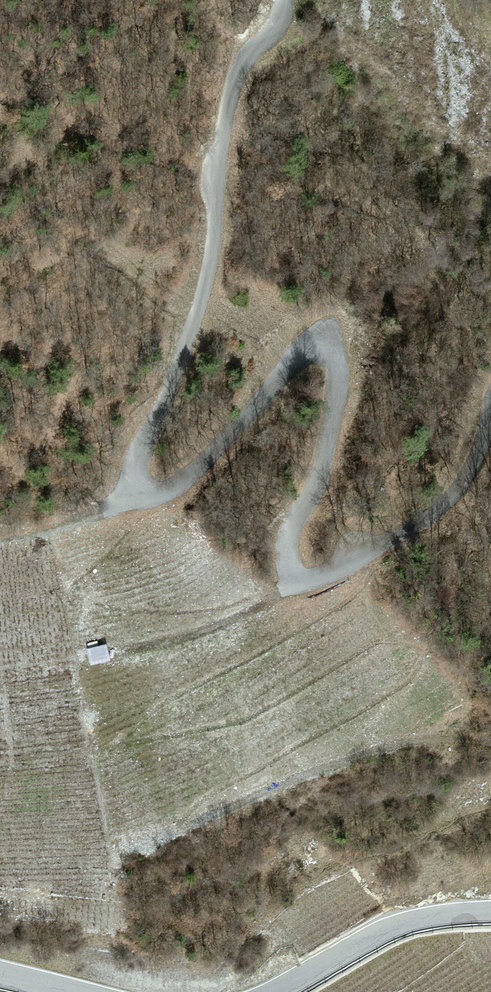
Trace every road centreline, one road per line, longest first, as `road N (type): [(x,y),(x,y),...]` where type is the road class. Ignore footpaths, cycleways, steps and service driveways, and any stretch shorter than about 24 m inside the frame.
road 1 (unclassified): [(283,0),(274,29),(236,78),(210,264),(177,368),(142,444),(143,482),(156,493),(177,487),(300,348),(321,346),(337,373),(332,417),(315,483),(286,544),(291,571),(316,581),(448,501),(470,473),(490,411)]
road 2 (unclassified): [(490,912),(396,925),(277,991)]

